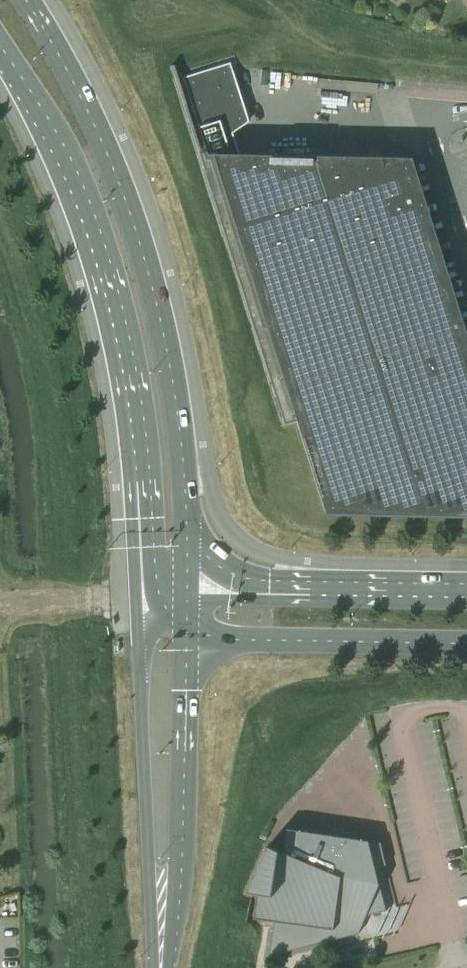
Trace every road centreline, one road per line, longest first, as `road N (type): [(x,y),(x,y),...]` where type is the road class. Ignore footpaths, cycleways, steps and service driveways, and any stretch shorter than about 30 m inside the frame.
road 1 (secondary): [(187,590),(181,434),(155,294),(102,131),(34,0)]
road 2 (secondary): [(0,50),(60,146),(116,294),(140,441),(142,609)]
road 3 (secondary): [(142,609),(153,967)]
road 4 (secondary): [(169,967),(181,868),(187,639)]
road 5 (secondary): [(187,639),(466,644)]
road 6 (secondary): [(466,591),(187,590)]

